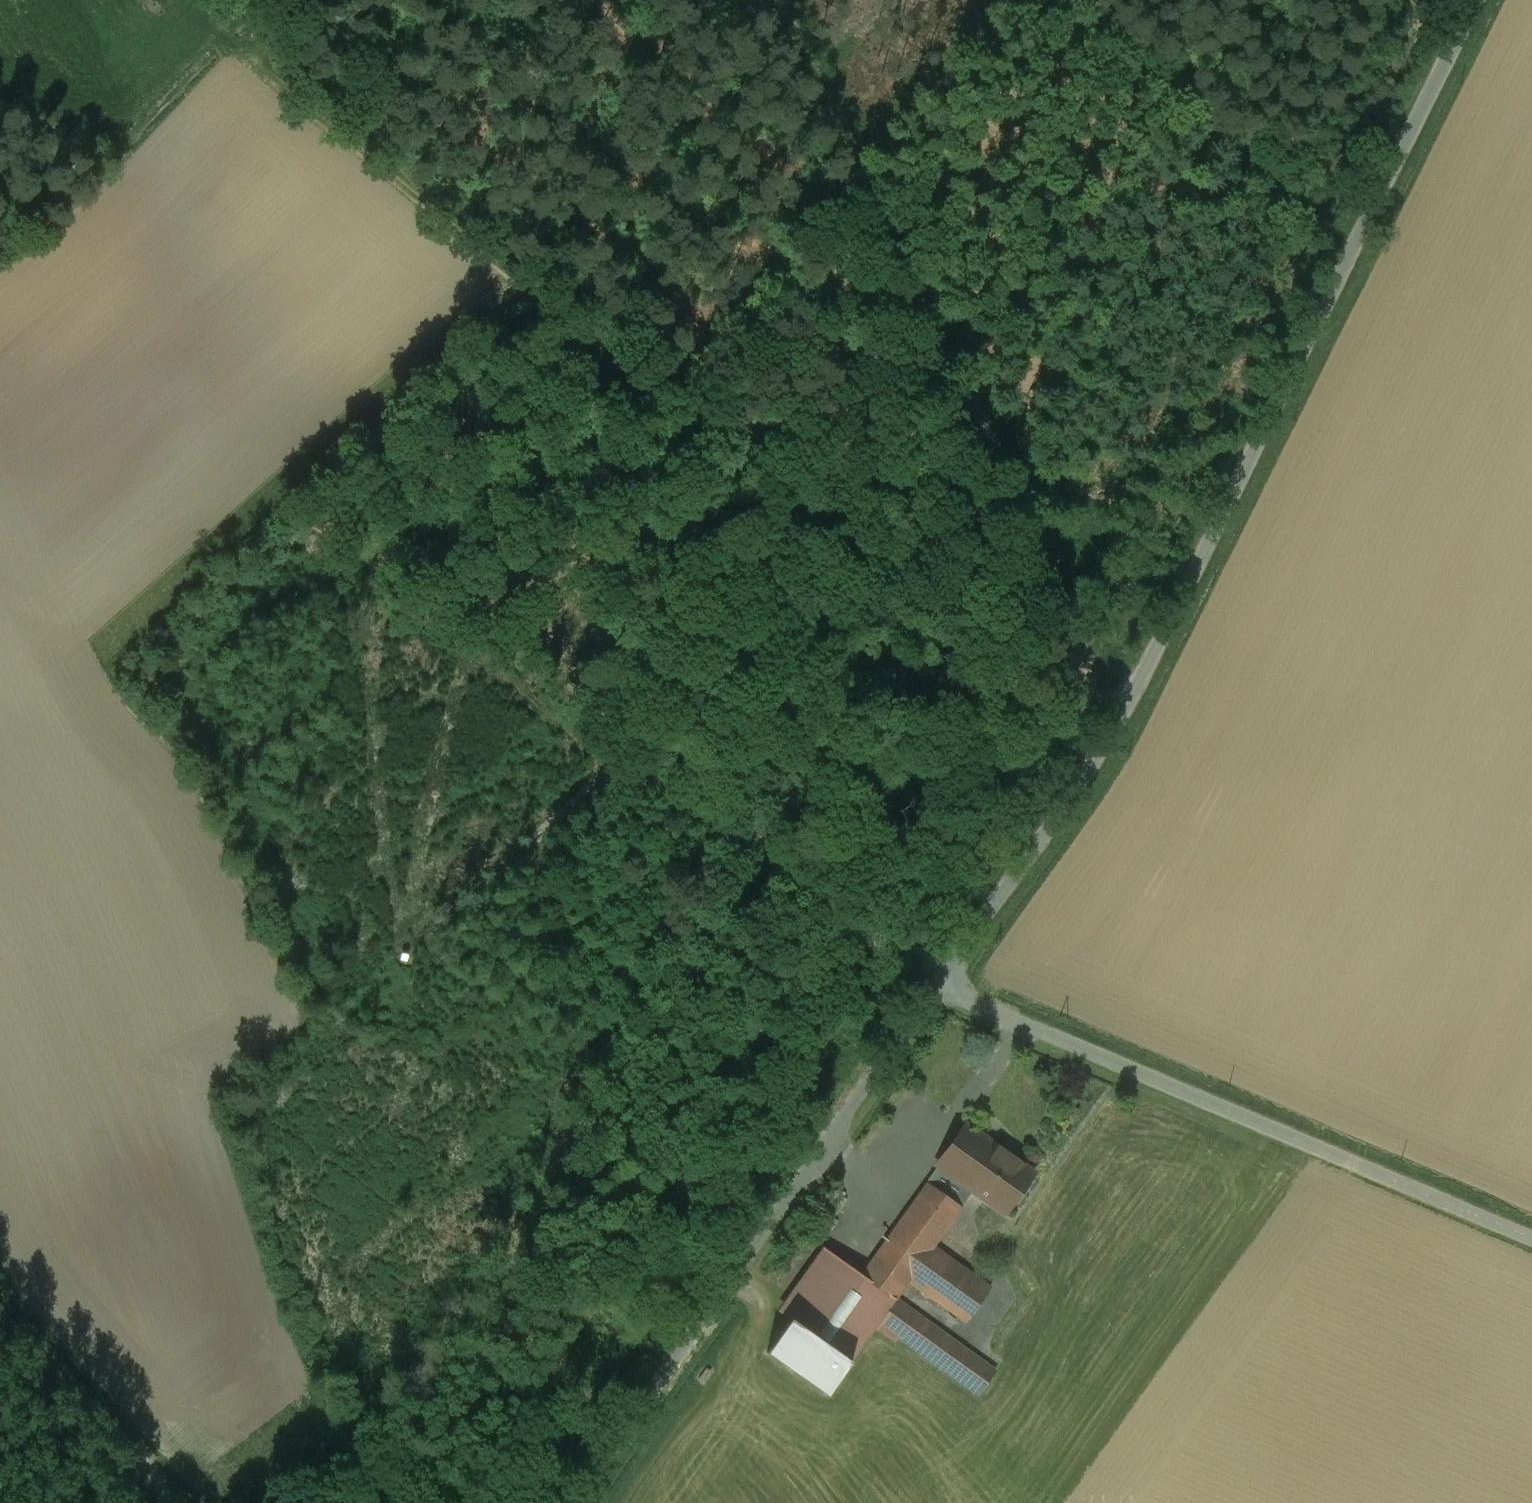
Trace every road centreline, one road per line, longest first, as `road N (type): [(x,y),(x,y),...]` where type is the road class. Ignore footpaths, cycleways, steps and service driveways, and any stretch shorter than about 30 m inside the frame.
road 1 (unclassified): [(943,993),(1112,729),(1196,575),(1476,0)]
road 2 (track): [(757,0),(985,417),(1112,729)]
road 3 (unclassified): [(943,993),(1531,1237)]
road 4 (unclassified): [(581,1502),(943,993)]

